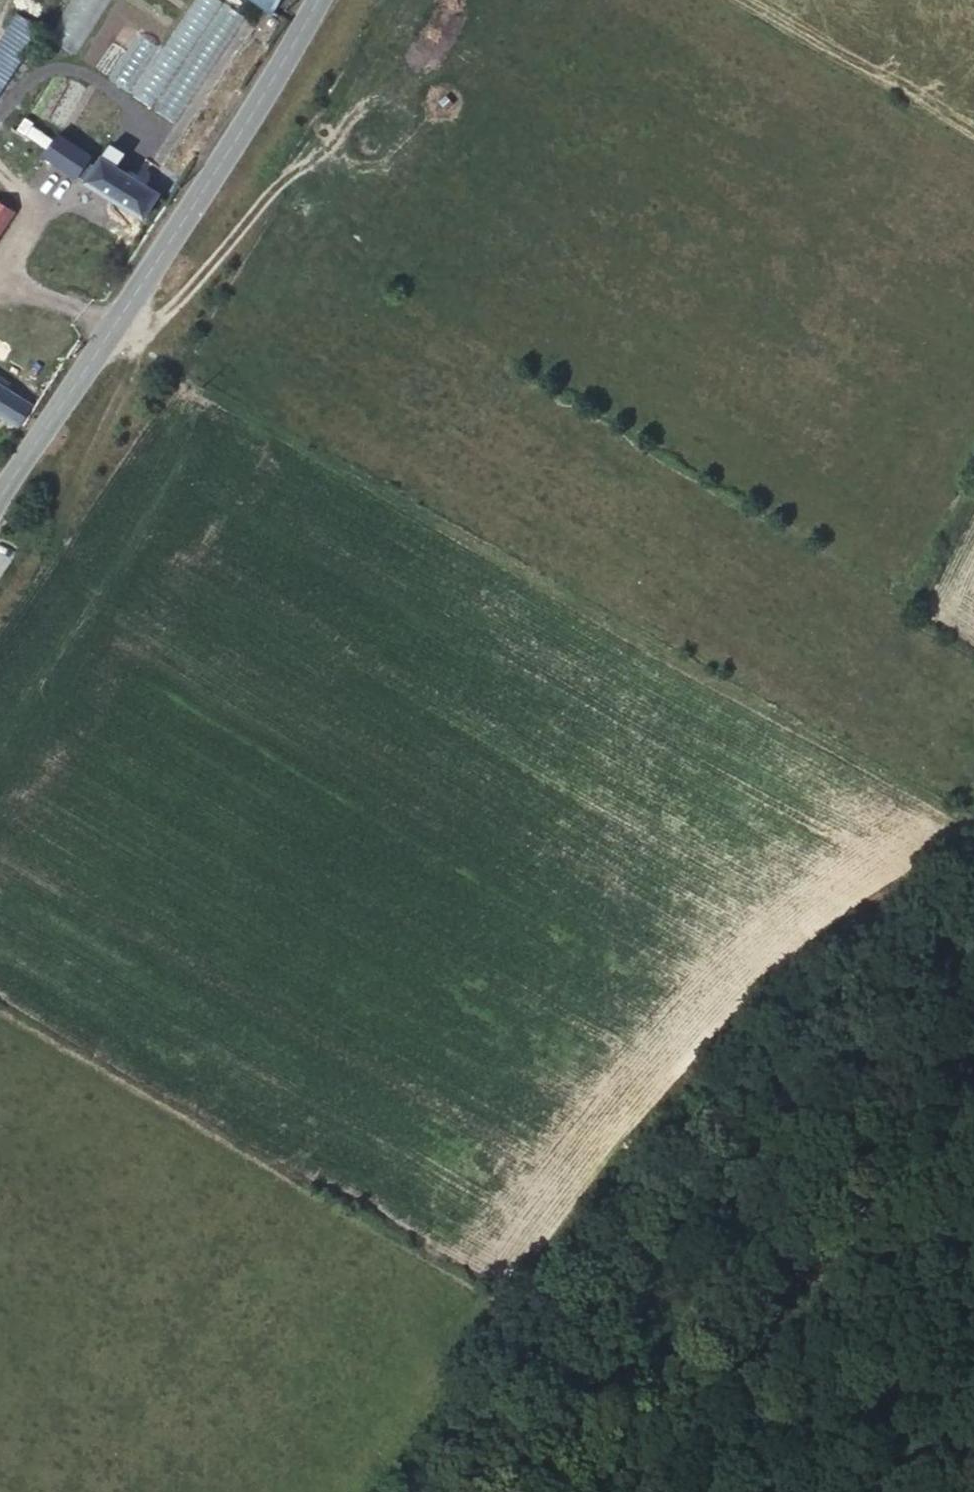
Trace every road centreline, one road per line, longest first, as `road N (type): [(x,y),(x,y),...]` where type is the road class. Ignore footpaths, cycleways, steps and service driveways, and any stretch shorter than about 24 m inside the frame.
road 1 (secondary): [(0,505),(322,0)]

